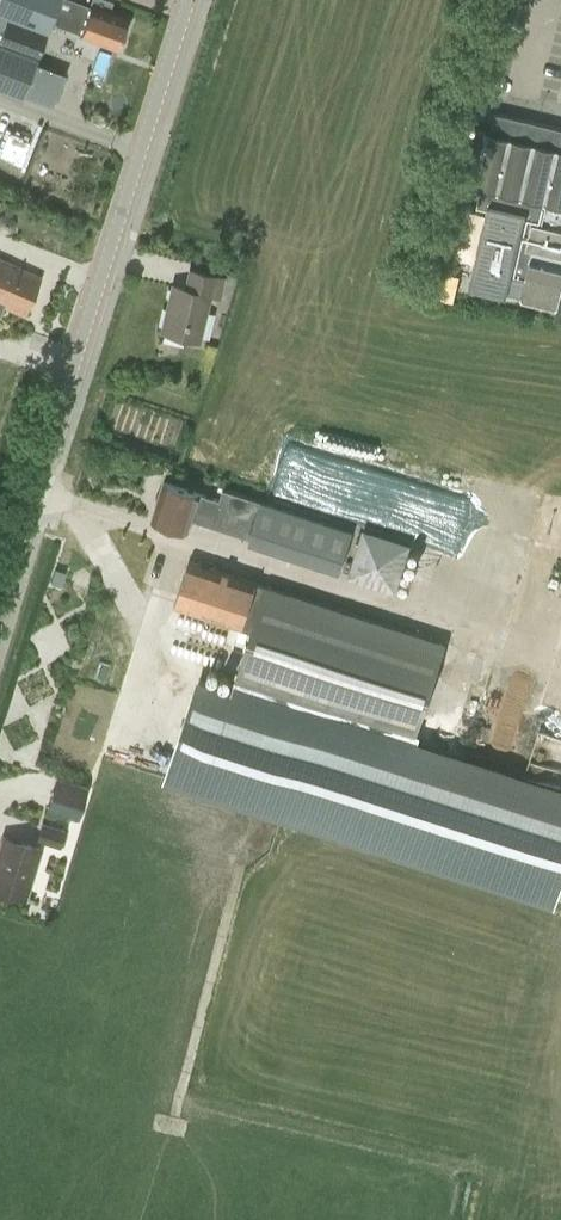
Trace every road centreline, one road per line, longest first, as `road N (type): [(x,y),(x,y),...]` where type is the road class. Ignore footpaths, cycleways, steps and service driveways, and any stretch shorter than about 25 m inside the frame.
road 1 (tertiary): [(0,609),(190,0)]

